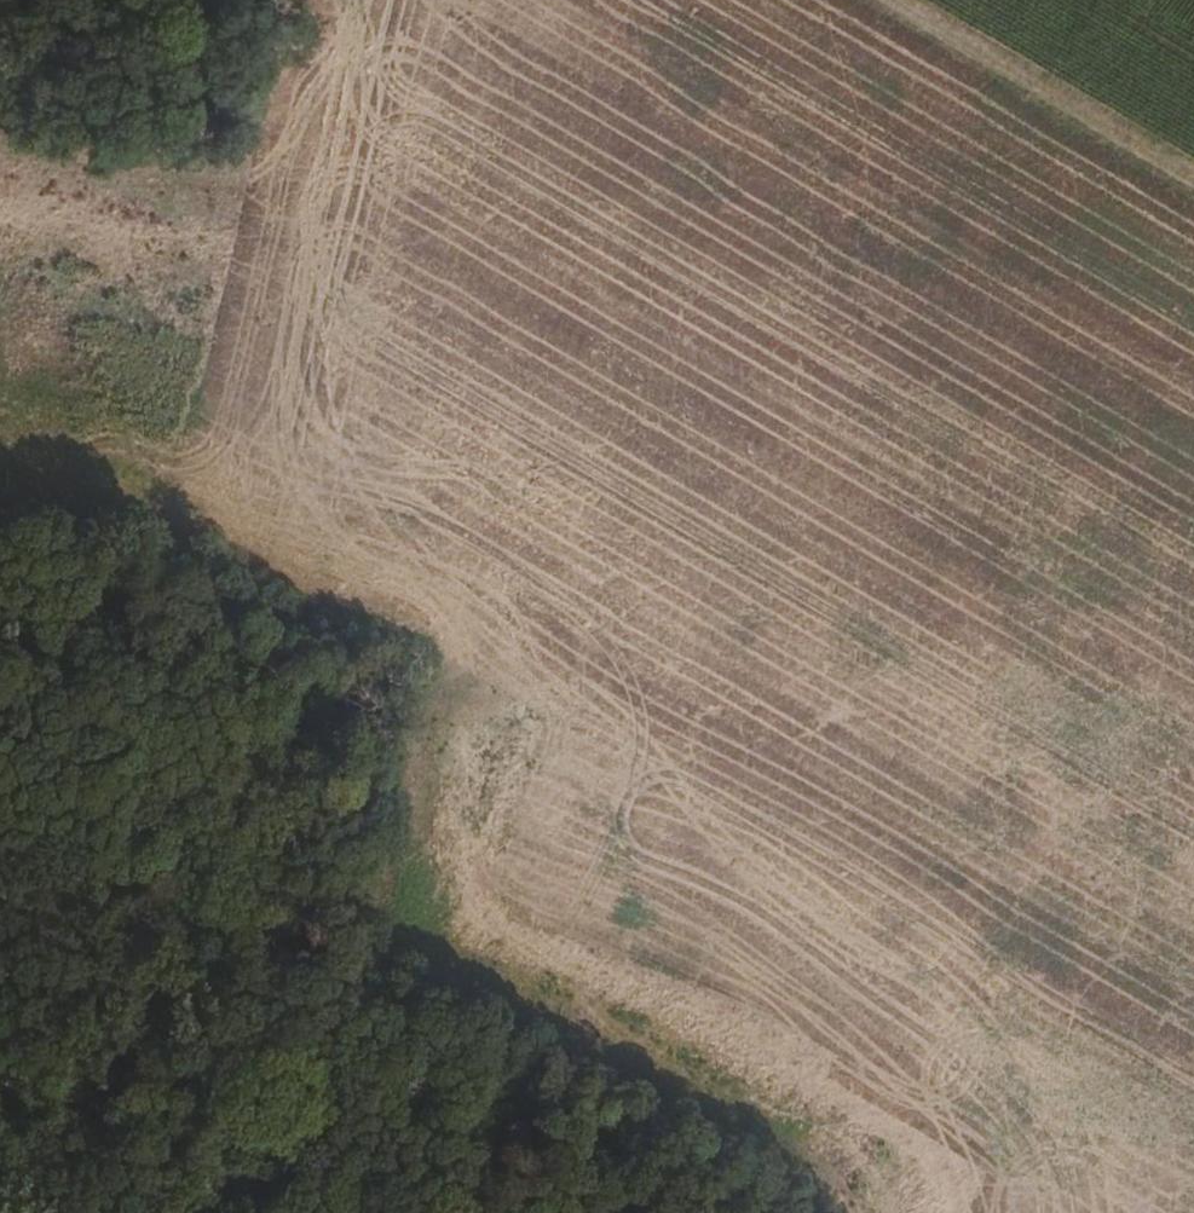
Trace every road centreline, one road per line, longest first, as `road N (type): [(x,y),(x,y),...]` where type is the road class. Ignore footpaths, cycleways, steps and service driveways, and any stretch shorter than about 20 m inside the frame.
road 1 (track): [(1193,180),(891,0)]

